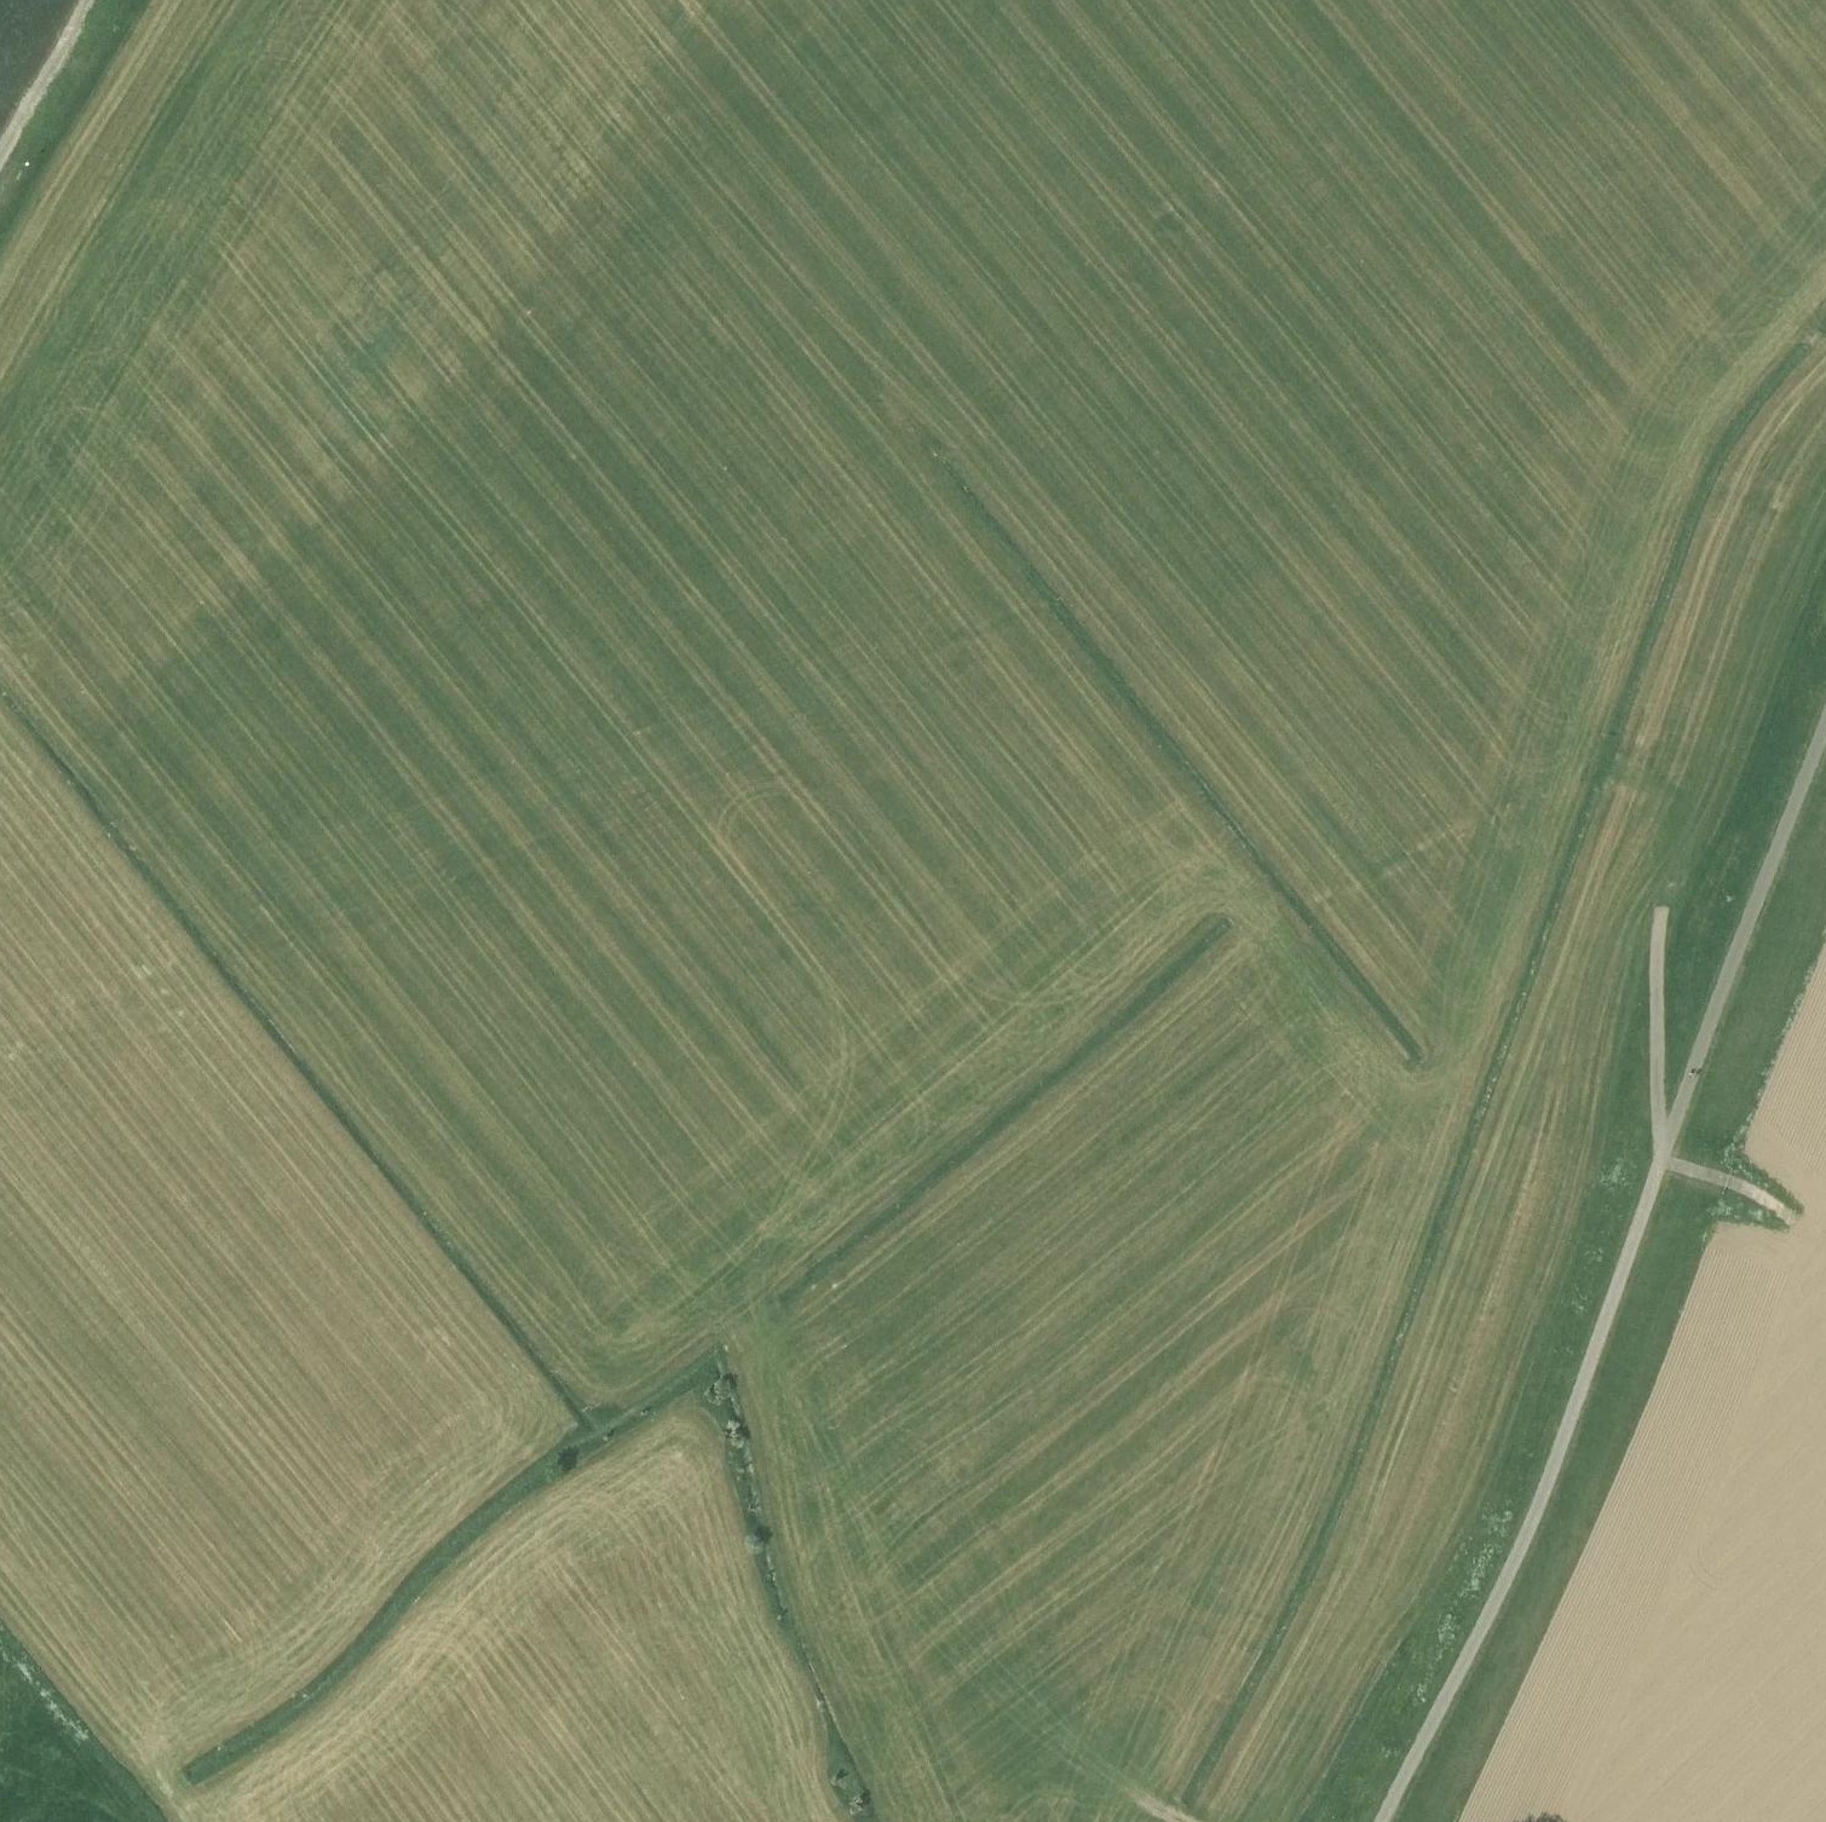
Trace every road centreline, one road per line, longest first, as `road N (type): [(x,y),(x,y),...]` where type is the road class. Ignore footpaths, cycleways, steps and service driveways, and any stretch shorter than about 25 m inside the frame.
road 1 (track): [(1179,1821),(1162,1812),(793,1246)]
road 2 (track): [(1587,752),(1648,780),(1672,816),(1661,1162),(1759,1205),(1802,1237),(1825,1285)]

